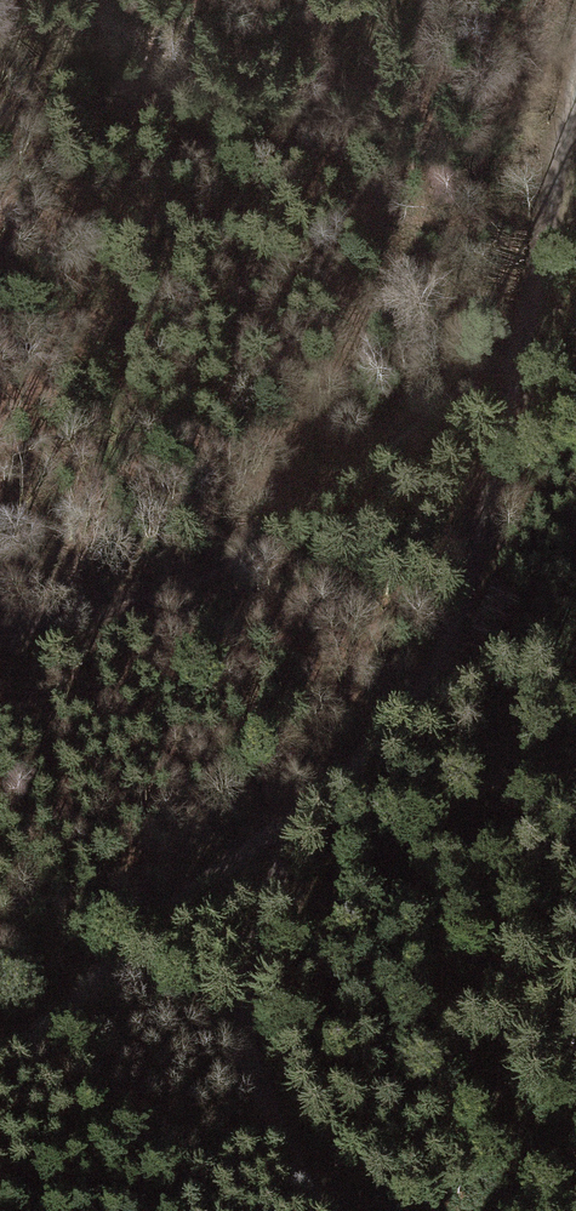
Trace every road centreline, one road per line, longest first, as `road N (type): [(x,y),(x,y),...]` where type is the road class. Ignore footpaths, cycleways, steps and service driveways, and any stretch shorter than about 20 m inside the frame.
road 1 (track): [(318,799),(376,747),(450,642),(575,95)]
road 2 (track): [(0,636),(204,582),(262,552),(386,455),(528,319)]
road 3 (track): [(0,1062),(65,1014),(188,892),(318,799)]
road 4 (track): [(323,1210),(268,1119),(239,1037),(172,1003),(96,980)]
road 5 (track): [(239,1037),(239,969),(290,820)]

